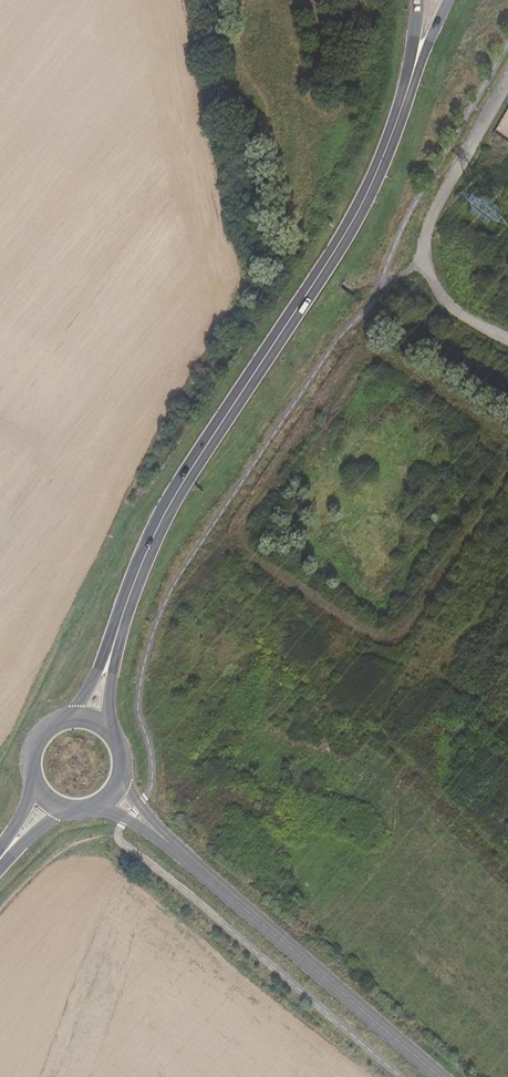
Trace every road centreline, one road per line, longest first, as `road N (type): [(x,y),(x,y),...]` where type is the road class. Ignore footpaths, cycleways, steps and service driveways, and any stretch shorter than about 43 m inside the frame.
road 1 (track): [(381,358),(491,429),(506,465),(388,639),(370,637),(247,559),(237,529),(346,365),(369,355)]
road 2 (secondary): [(116,636),(159,524),(362,204),(419,50)]
road 3 (tertiary): [(441,1076),(134,813)]
road 4 (unclassified): [(507,340),(449,306),(423,244),(507,83)]

